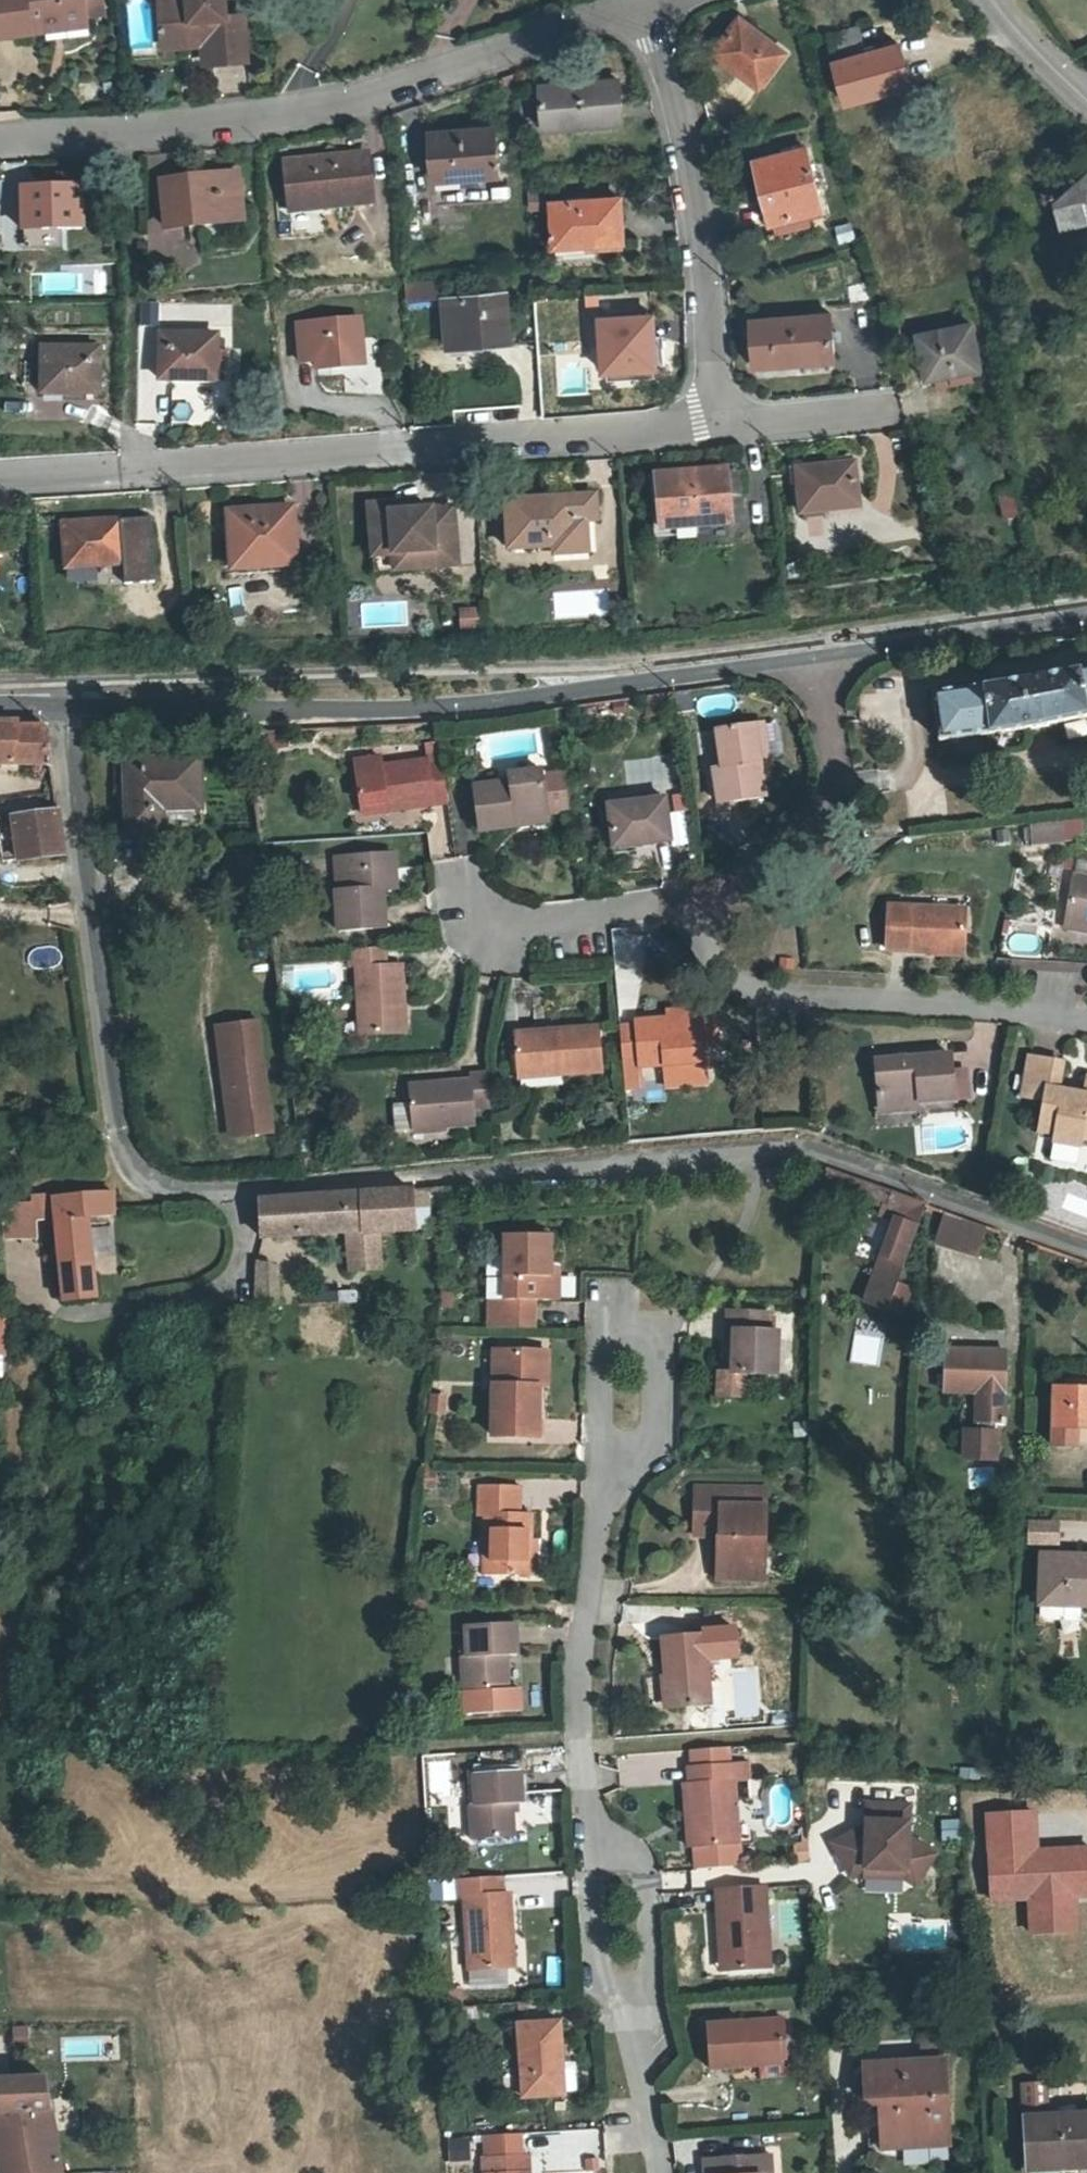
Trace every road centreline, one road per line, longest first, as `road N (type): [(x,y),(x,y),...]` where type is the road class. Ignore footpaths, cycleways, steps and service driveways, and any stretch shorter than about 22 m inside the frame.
road 1 (residential): [(1086,1252),(804,1152),(172,1191),(140,1177),(122,1147),(57,705)]
road 2 (secondary): [(57,705),(399,707),(820,652)]
road 3 (residential): [(0,479),(719,421)]
road 4 (residential): [(644,11),(298,111),(145,134),(0,138)]
road 5 (residential): [(1086,1019),(747,986),(708,952),(691,903)]
road 6 (residential): [(719,421),(700,221),(644,11)]
road 7 (residential): [(587,1826),(576,1692),(599,1497)]
road 8 (residential): [(691,903),(752,881),(802,842),(837,787),(820,652)]
road 9 (secondary): [(820,652),(1086,618)]
road 10 (residential): [(631,2049),(649,1987),(643,1866),(587,1826)]
road 11 (residential): [(599,1497),(655,1451),(657,1331),(601,1330)]
road 12 (residential): [(631,2049),(598,1980),(587,1826)]
road 13 (residential): [(481,918),(511,926),(691,903)]
road 14 (residential): [(719,421),(887,406)]
road 15 (residential): [(599,1497),(601,1330)]
road 16 (residential): [(995,0),(1086,100)]
road 17 (residential): [(653,2172),(631,2049)]

